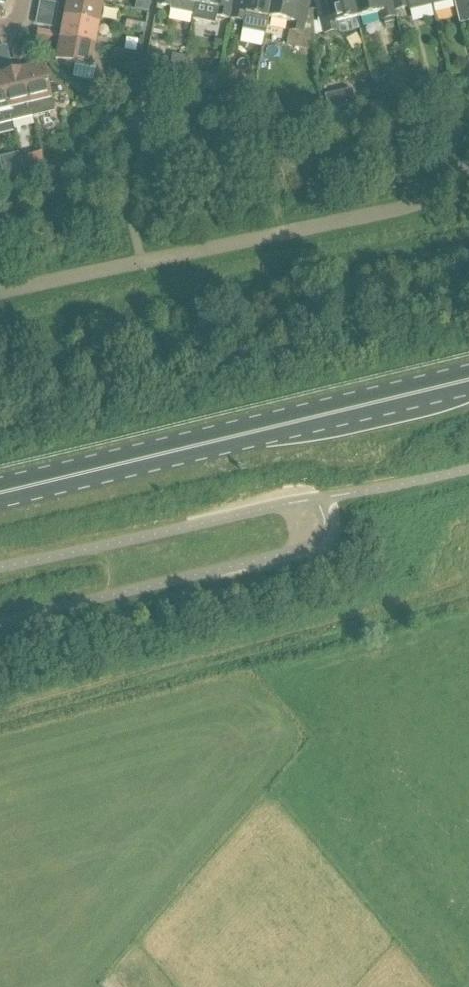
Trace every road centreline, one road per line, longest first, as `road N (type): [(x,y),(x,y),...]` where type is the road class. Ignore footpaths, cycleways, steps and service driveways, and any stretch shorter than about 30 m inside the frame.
road 1 (unclassified): [(468,164),(414,206),(0,292)]
road 2 (primary): [(0,492),(468,380)]

